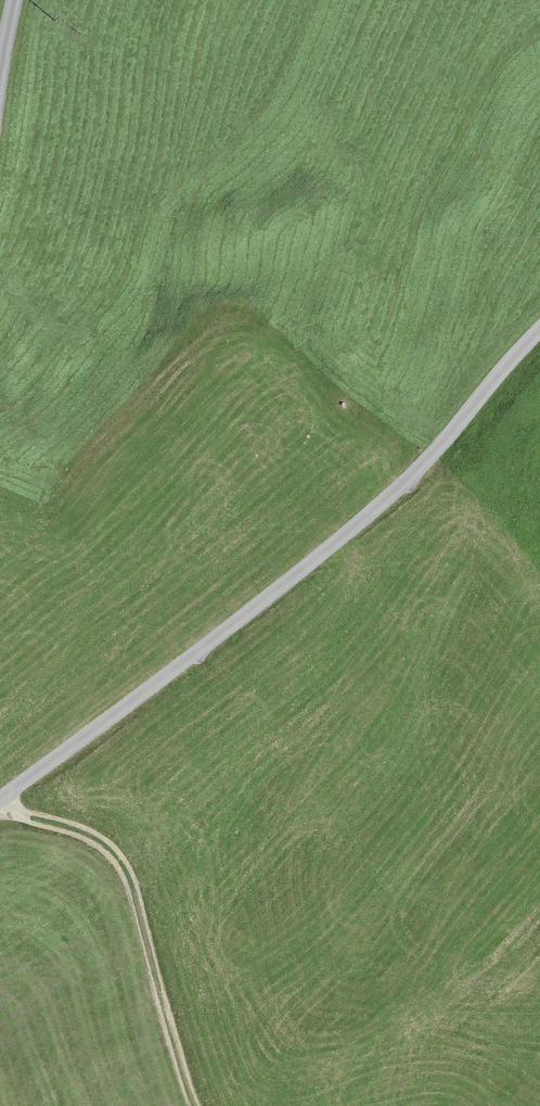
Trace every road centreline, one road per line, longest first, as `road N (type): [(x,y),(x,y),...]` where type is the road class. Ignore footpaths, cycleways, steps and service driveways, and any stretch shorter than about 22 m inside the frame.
road 1 (track): [(0,801),(362,520),(435,450),(539,328)]
road 2 (track): [(195,1105),(129,874),(90,826),(29,821),(4,798)]

